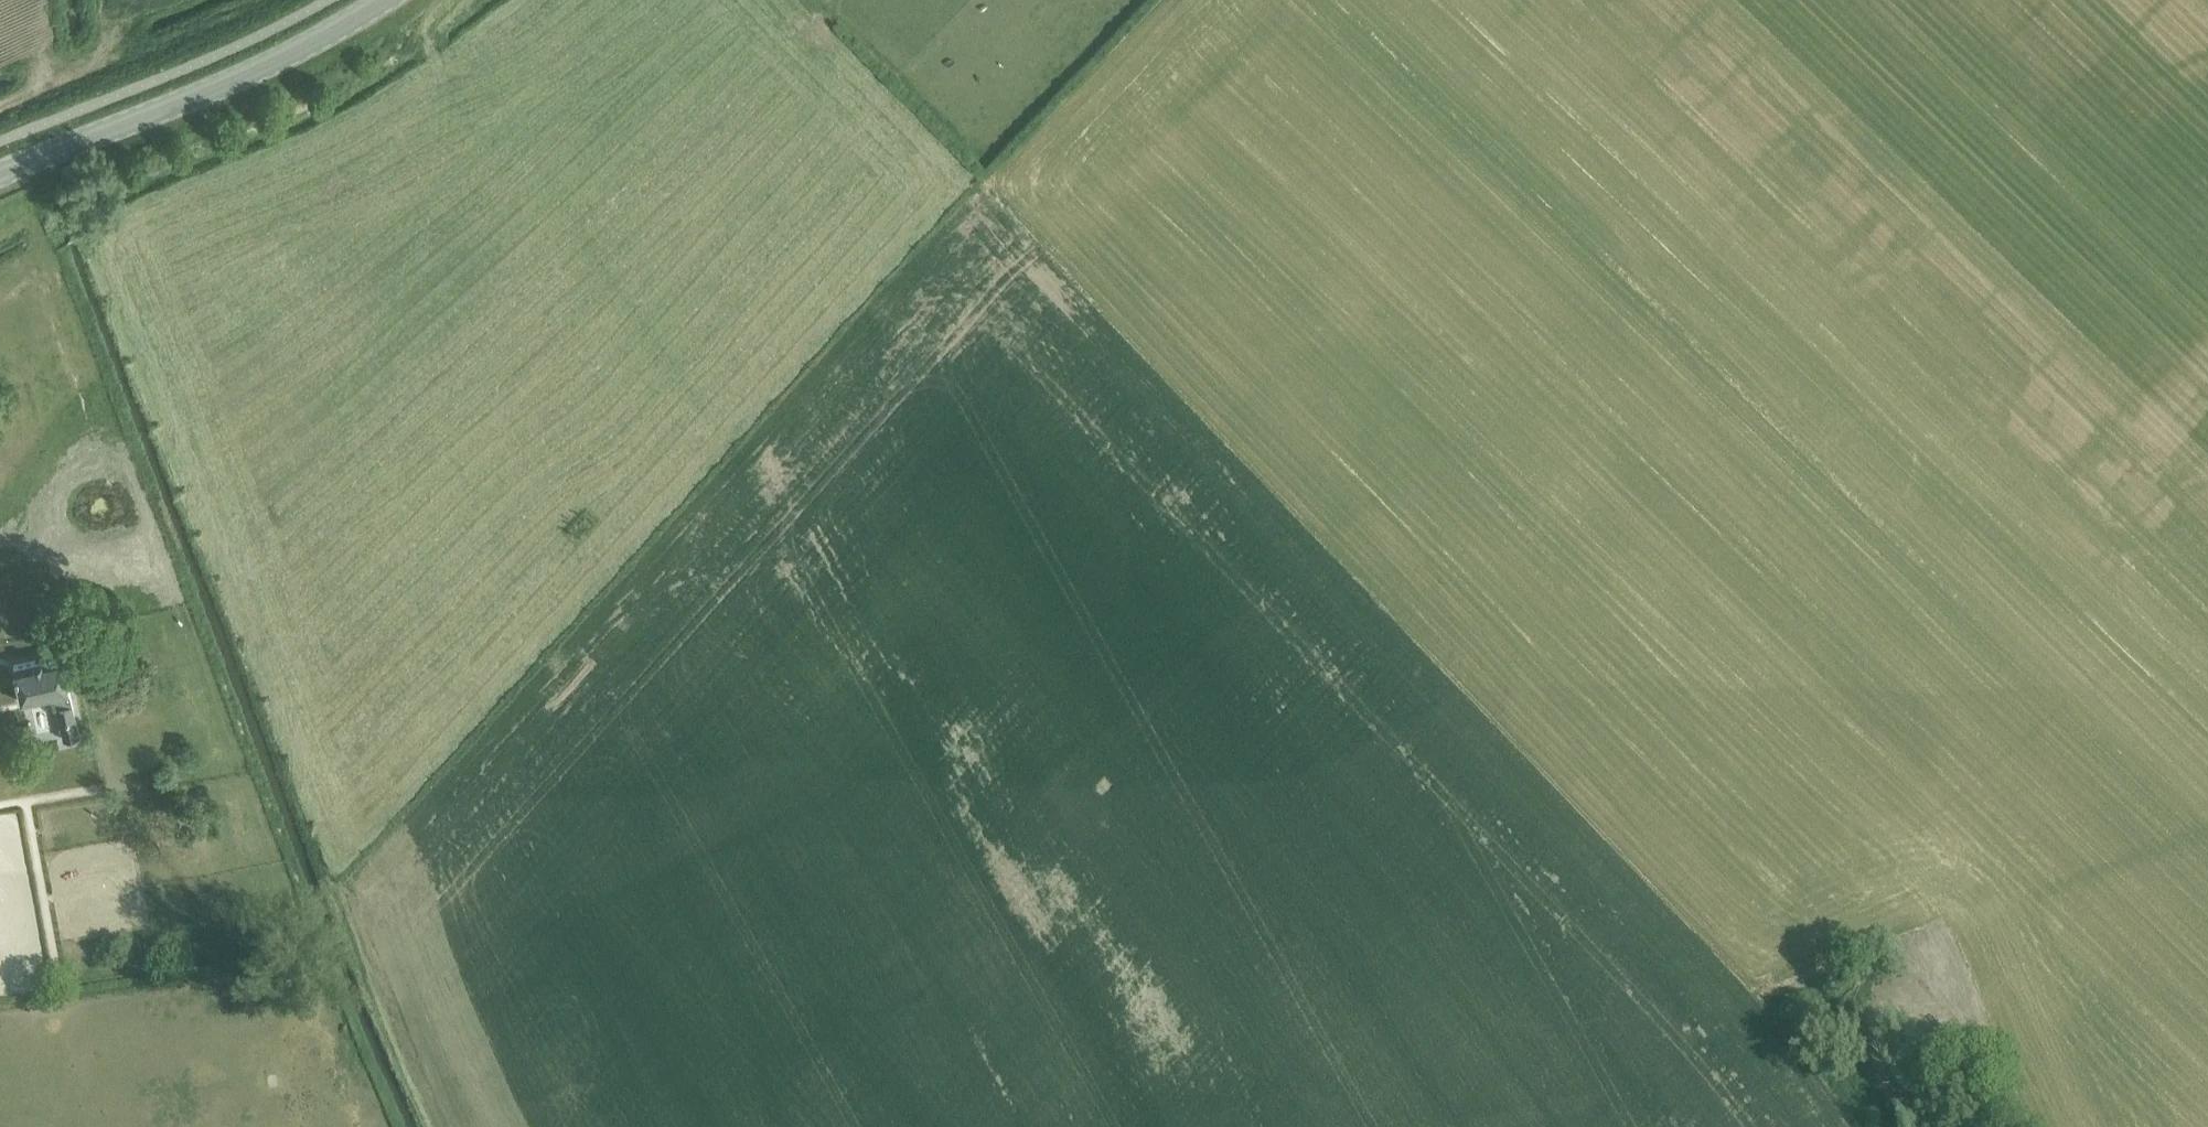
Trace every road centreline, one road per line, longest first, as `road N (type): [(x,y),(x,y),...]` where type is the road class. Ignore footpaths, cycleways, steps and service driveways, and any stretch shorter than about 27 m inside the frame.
road 1 (secondary): [(0,176),(325,36),(379,0)]
road 2 (track): [(2025,1126),(1929,914)]

